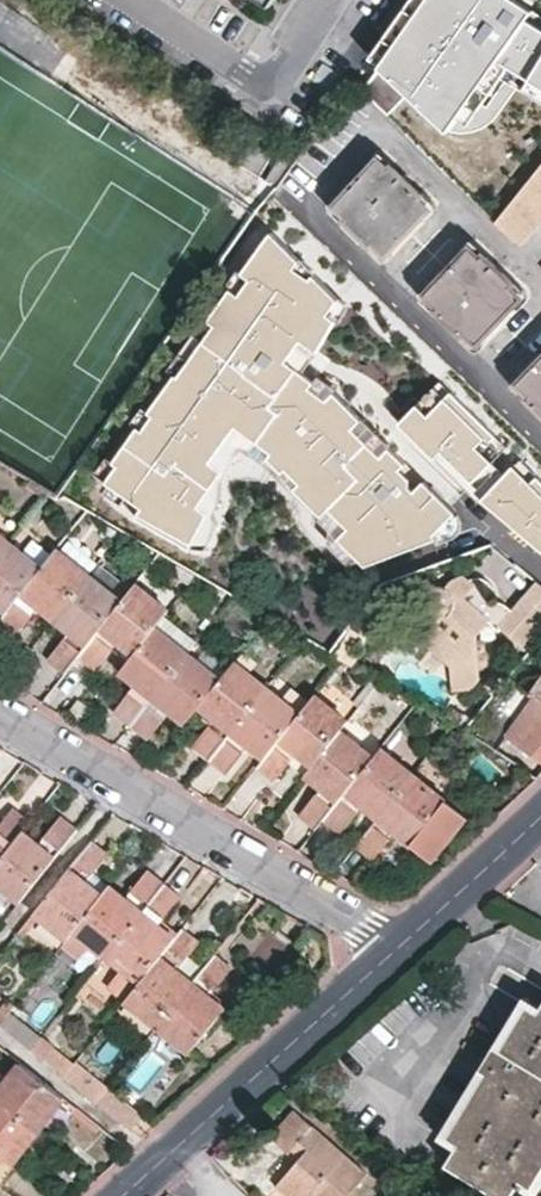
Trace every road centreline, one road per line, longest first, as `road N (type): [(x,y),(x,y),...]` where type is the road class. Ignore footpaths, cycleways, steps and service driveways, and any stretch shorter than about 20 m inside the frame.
road 1 (residential): [(0,715),(395,949)]
road 2 (residential): [(125,1195),(395,949)]
road 3 (residential): [(128,0),(265,93),(327,0)]
road 4 (residential): [(395,949),(540,812)]

